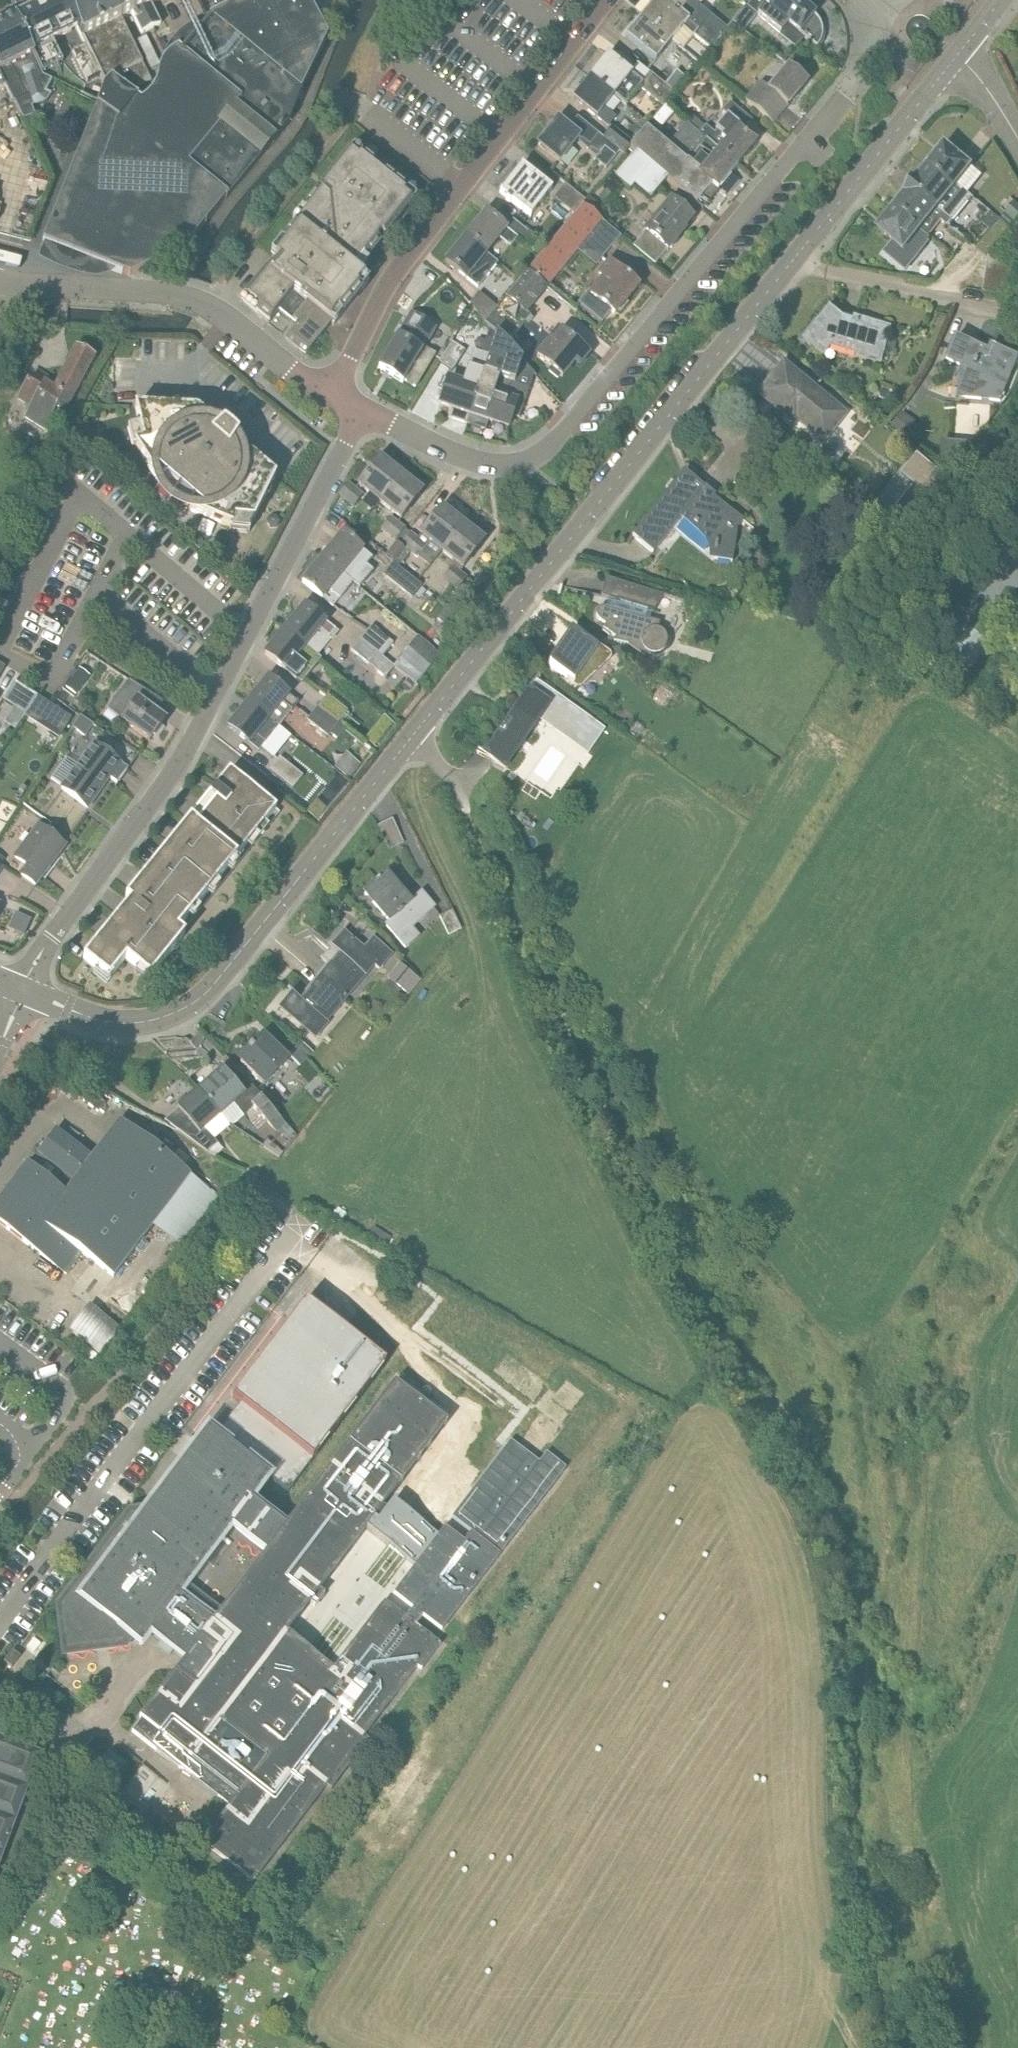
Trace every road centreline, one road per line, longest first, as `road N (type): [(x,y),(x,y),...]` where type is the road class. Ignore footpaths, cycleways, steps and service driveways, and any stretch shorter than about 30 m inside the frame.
road 1 (unclassified): [(22,989),(111,1021),(163,1016),(203,993),(955,56)]
road 2 (unclassified): [(22,989),(44,947),(185,755),(362,408)]
road 3 (unclassified): [(526,459),(569,426),(859,77),(881,16)]
road 4 (residential): [(0,1636),(290,1242)]
road 5 (unclassified): [(332,389),(390,279),(604,0)]
road 6 (residential): [(0,281),(187,294),(332,389)]
road 7 (unclassified): [(526,459),(477,460),(362,408)]

